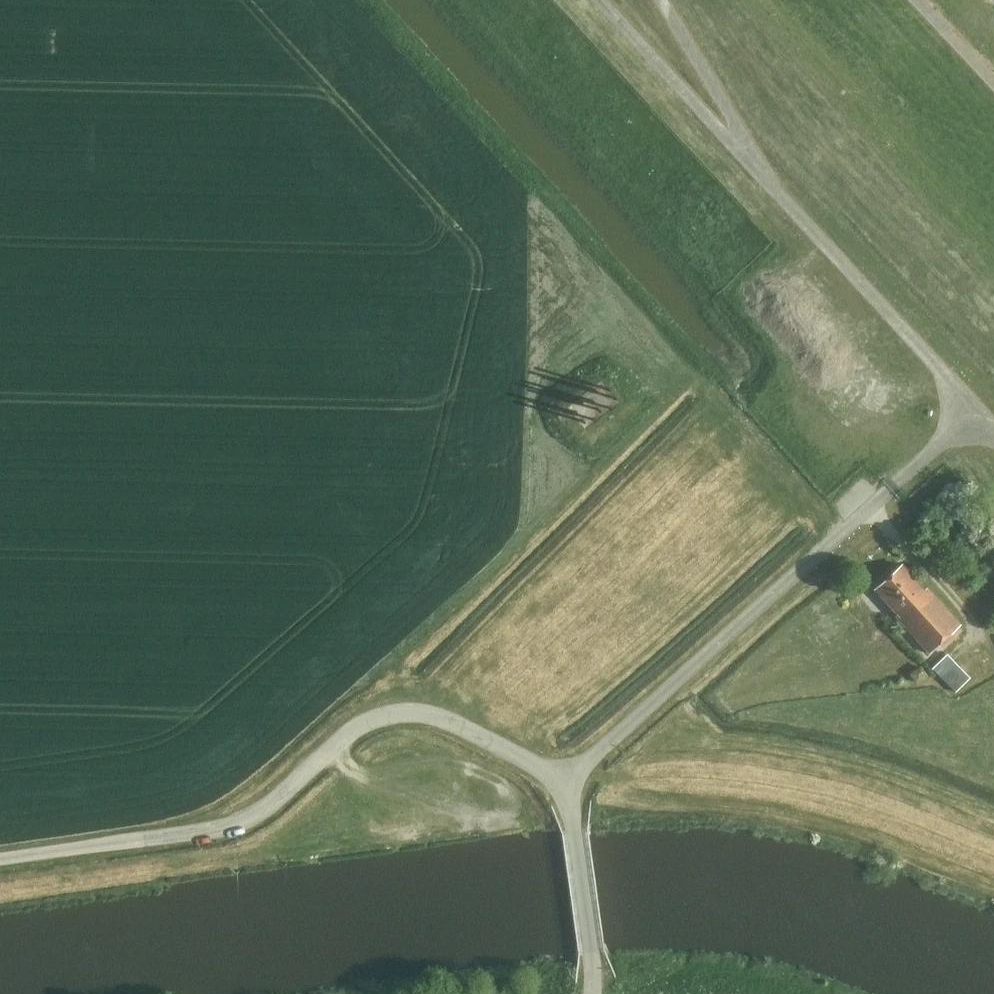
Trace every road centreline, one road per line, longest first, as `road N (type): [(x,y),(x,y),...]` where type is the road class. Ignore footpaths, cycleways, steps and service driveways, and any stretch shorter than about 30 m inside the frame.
road 1 (unclassified): [(559,786),(446,721),(391,715),(352,731),(269,805),(232,825),(0,862)]
road 2 (unclassified): [(559,786),(889,486)]
road 3 (unclassified): [(592,993),(569,808),(559,786)]

